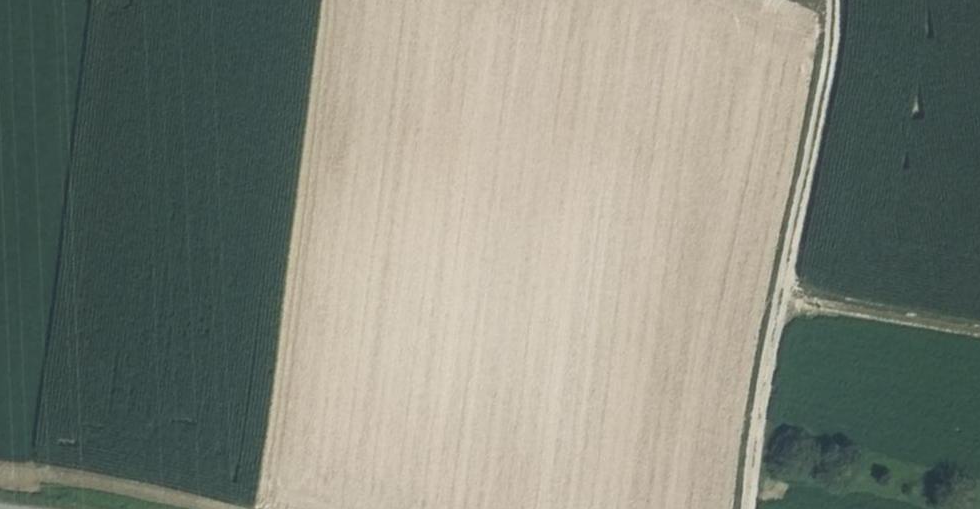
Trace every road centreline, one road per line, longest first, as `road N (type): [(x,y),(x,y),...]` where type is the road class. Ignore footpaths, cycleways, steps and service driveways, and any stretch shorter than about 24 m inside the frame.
road 1 (track): [(745,508),(827,71),(833,0)]
road 2 (track): [(979,336),(780,303)]

